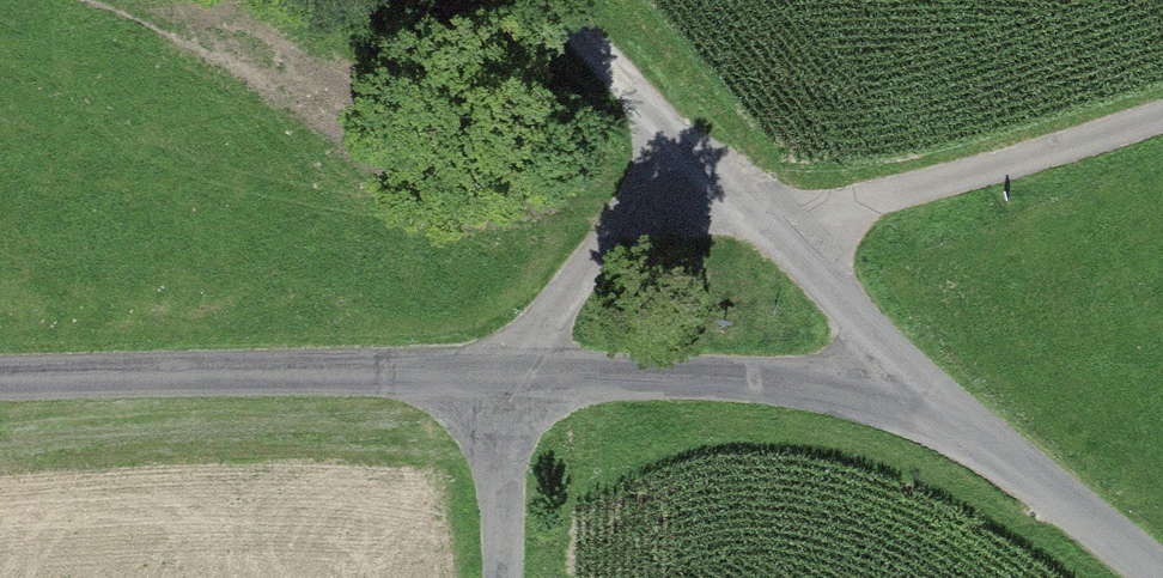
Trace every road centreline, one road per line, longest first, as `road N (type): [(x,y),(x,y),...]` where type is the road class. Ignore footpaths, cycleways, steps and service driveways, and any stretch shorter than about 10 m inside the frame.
road 1 (unclassified): [(497,371),(736,376),(844,393),(960,428),(1157,577)]
road 2 (unclassified): [(0,377),(497,371)]
road 3 (track): [(708,176),(527,0)]
road 4 (unclassified): [(497,371),(499,577)]

